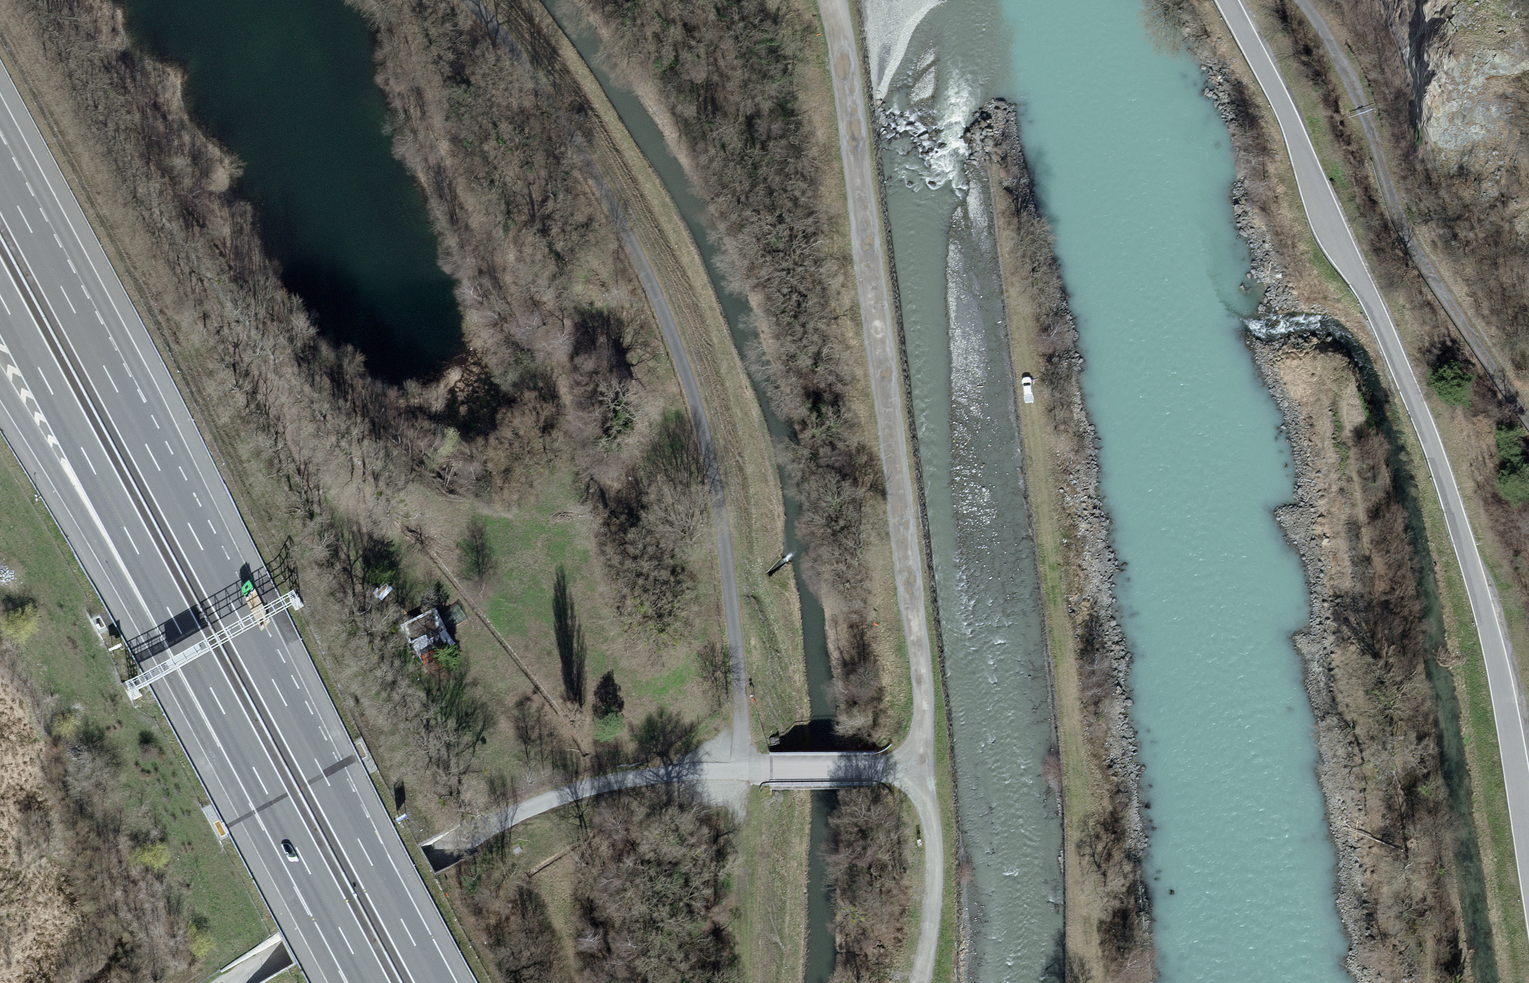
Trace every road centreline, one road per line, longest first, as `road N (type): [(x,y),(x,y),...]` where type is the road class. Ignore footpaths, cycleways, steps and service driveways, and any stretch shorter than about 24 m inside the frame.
road 1 (track): [(921,982),(935,895),(921,767),(924,701),(878,299),(833,0)]
road 2 (unclassified): [(1528,880),(1475,580),(1389,342),(1226,0)]
road 3 (motorway): [(437,982),(0,171)]
road 4 (unclassified): [(465,0),(615,217),(675,342),(715,490),(741,679),(742,771)]
road 5 (track): [(1088,982),(1011,169)]
road 6 (motorway): [(0,296),(370,982)]
road 7 (unclassified): [(742,771),(623,781),(506,817),(236,982)]
road 8 (unclassified): [(1291,0),(1325,43),(1365,162),(1459,328),(1528,430)]
road 9 (track): [(742,771),(749,982)]
road 10 (unclassified): [(742,771),(921,767)]

